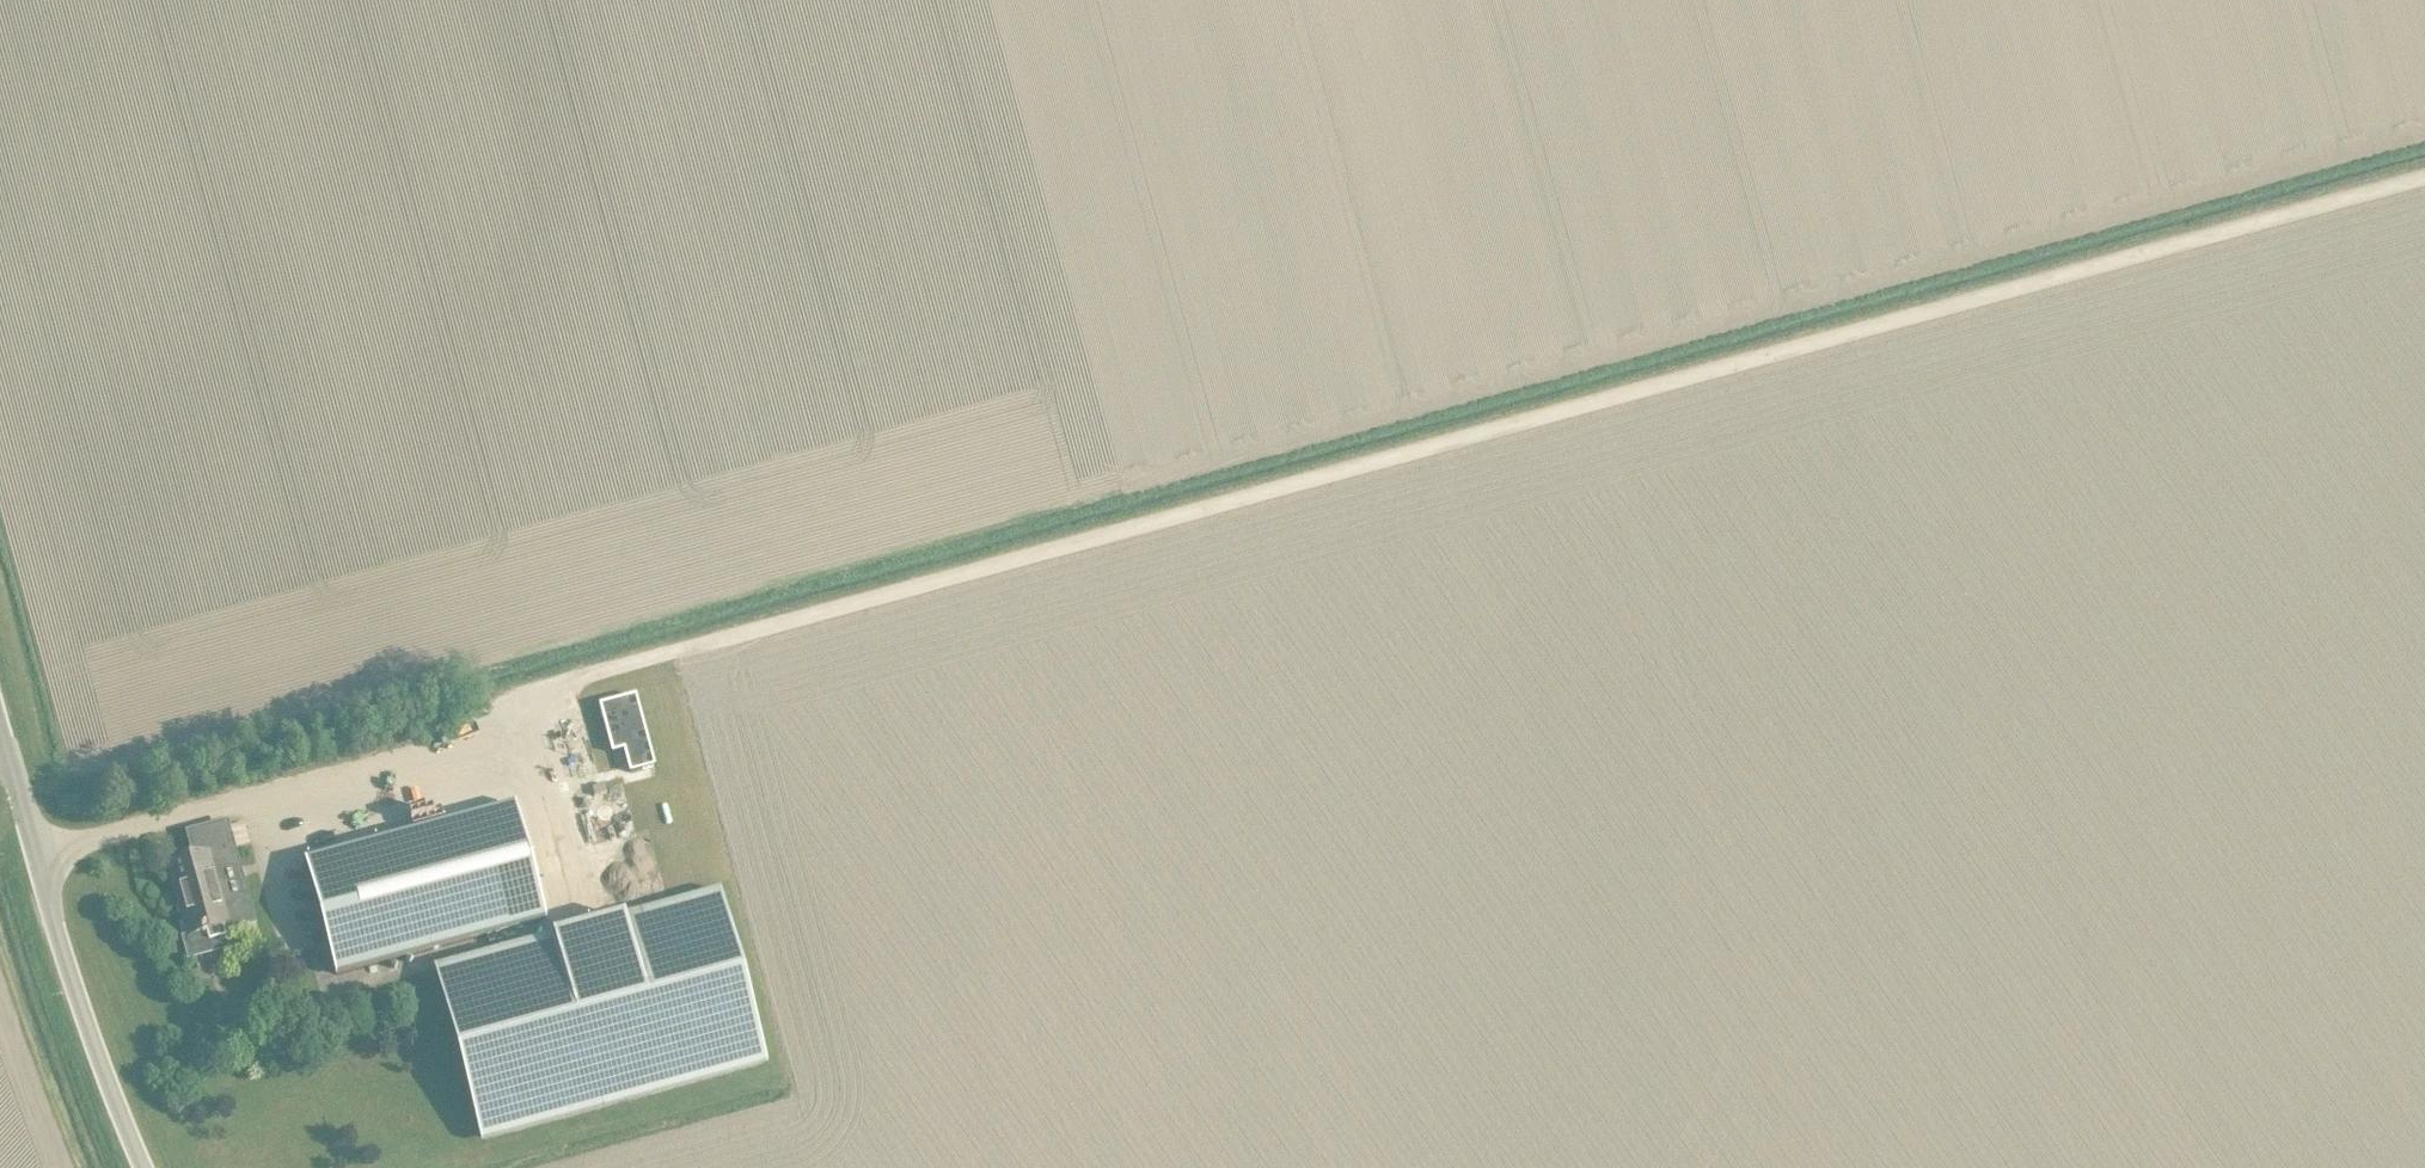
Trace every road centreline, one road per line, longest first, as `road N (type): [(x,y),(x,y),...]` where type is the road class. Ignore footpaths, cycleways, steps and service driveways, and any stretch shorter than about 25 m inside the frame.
road 1 (tertiary): [(135,1167),(70,1010),(0,762)]

